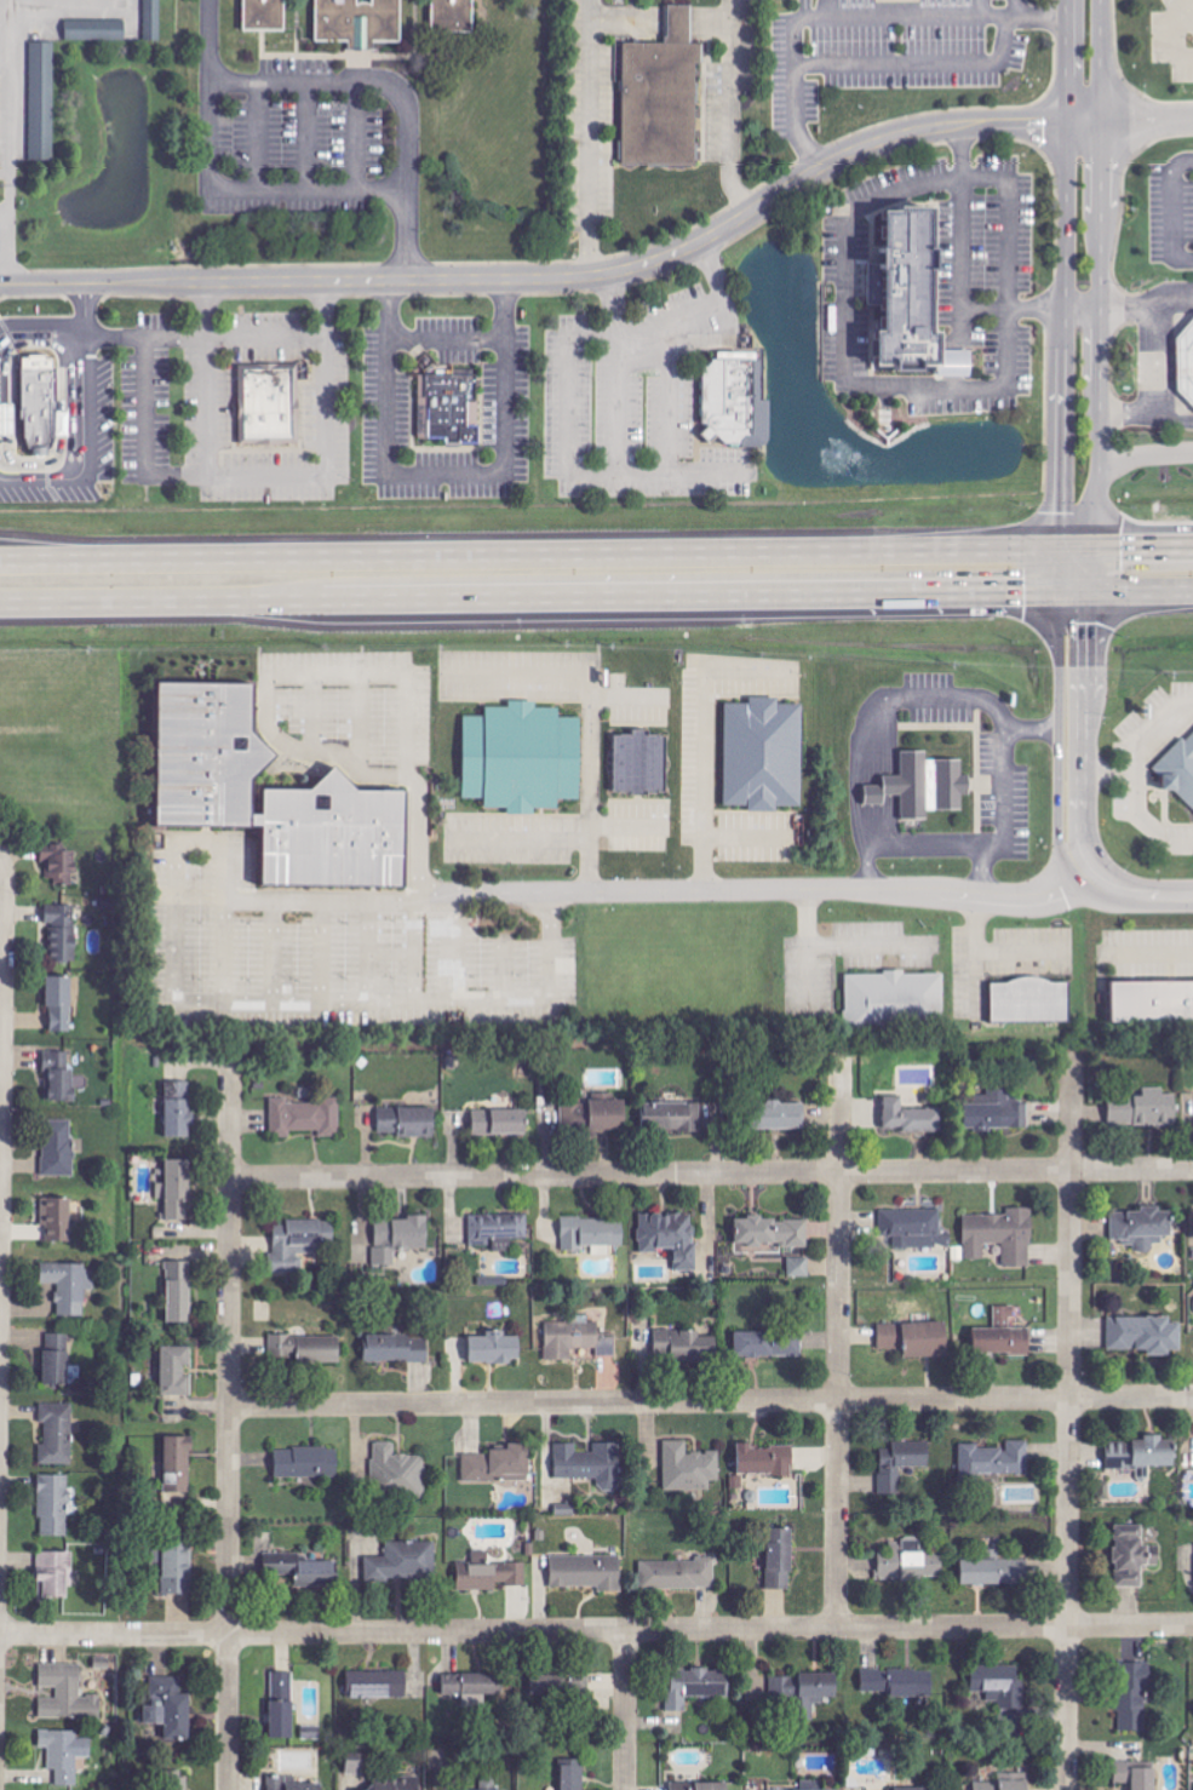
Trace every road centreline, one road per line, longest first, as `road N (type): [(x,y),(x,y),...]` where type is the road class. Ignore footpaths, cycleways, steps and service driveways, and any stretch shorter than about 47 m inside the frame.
road 1 (residential): [(0,1635),(1192,1626)]
road 2 (residential): [(1068,130),(987,130),(900,143),(661,260),(584,279),(0,281)]
road 3 (primary): [(0,604),(1095,592)]
road 4 (primary): [(1057,549),(0,559)]
road 5 (residential): [(229,1178),(1192,1170)]
road 6 (residential): [(229,1406),(1192,1398)]
road 7 (residential): [(1067,1789),(1072,1044)]
road 8 (residential): [(230,1056),(227,1789)]
road 9 (residential): [(441,899),(881,890),(1023,901),(1086,878)]
road 10 (tertiary): [(1095,592),(1103,0)]
road 11 (residential): [(842,1048),(836,1628)]
road 12 (tertiary): [(1073,0),(1057,459)]
road 13 (tertiary): [(1057,459),(1057,856),(1086,878)]
road 14 (residential): [(0,865),(0,1270)]
road 15 (tertiary): [(1086,878),(1095,592)]
road 16 (residential): [(626,1631),(626,1789)]
road 17 (residential): [(1192,128),(1068,130)]

